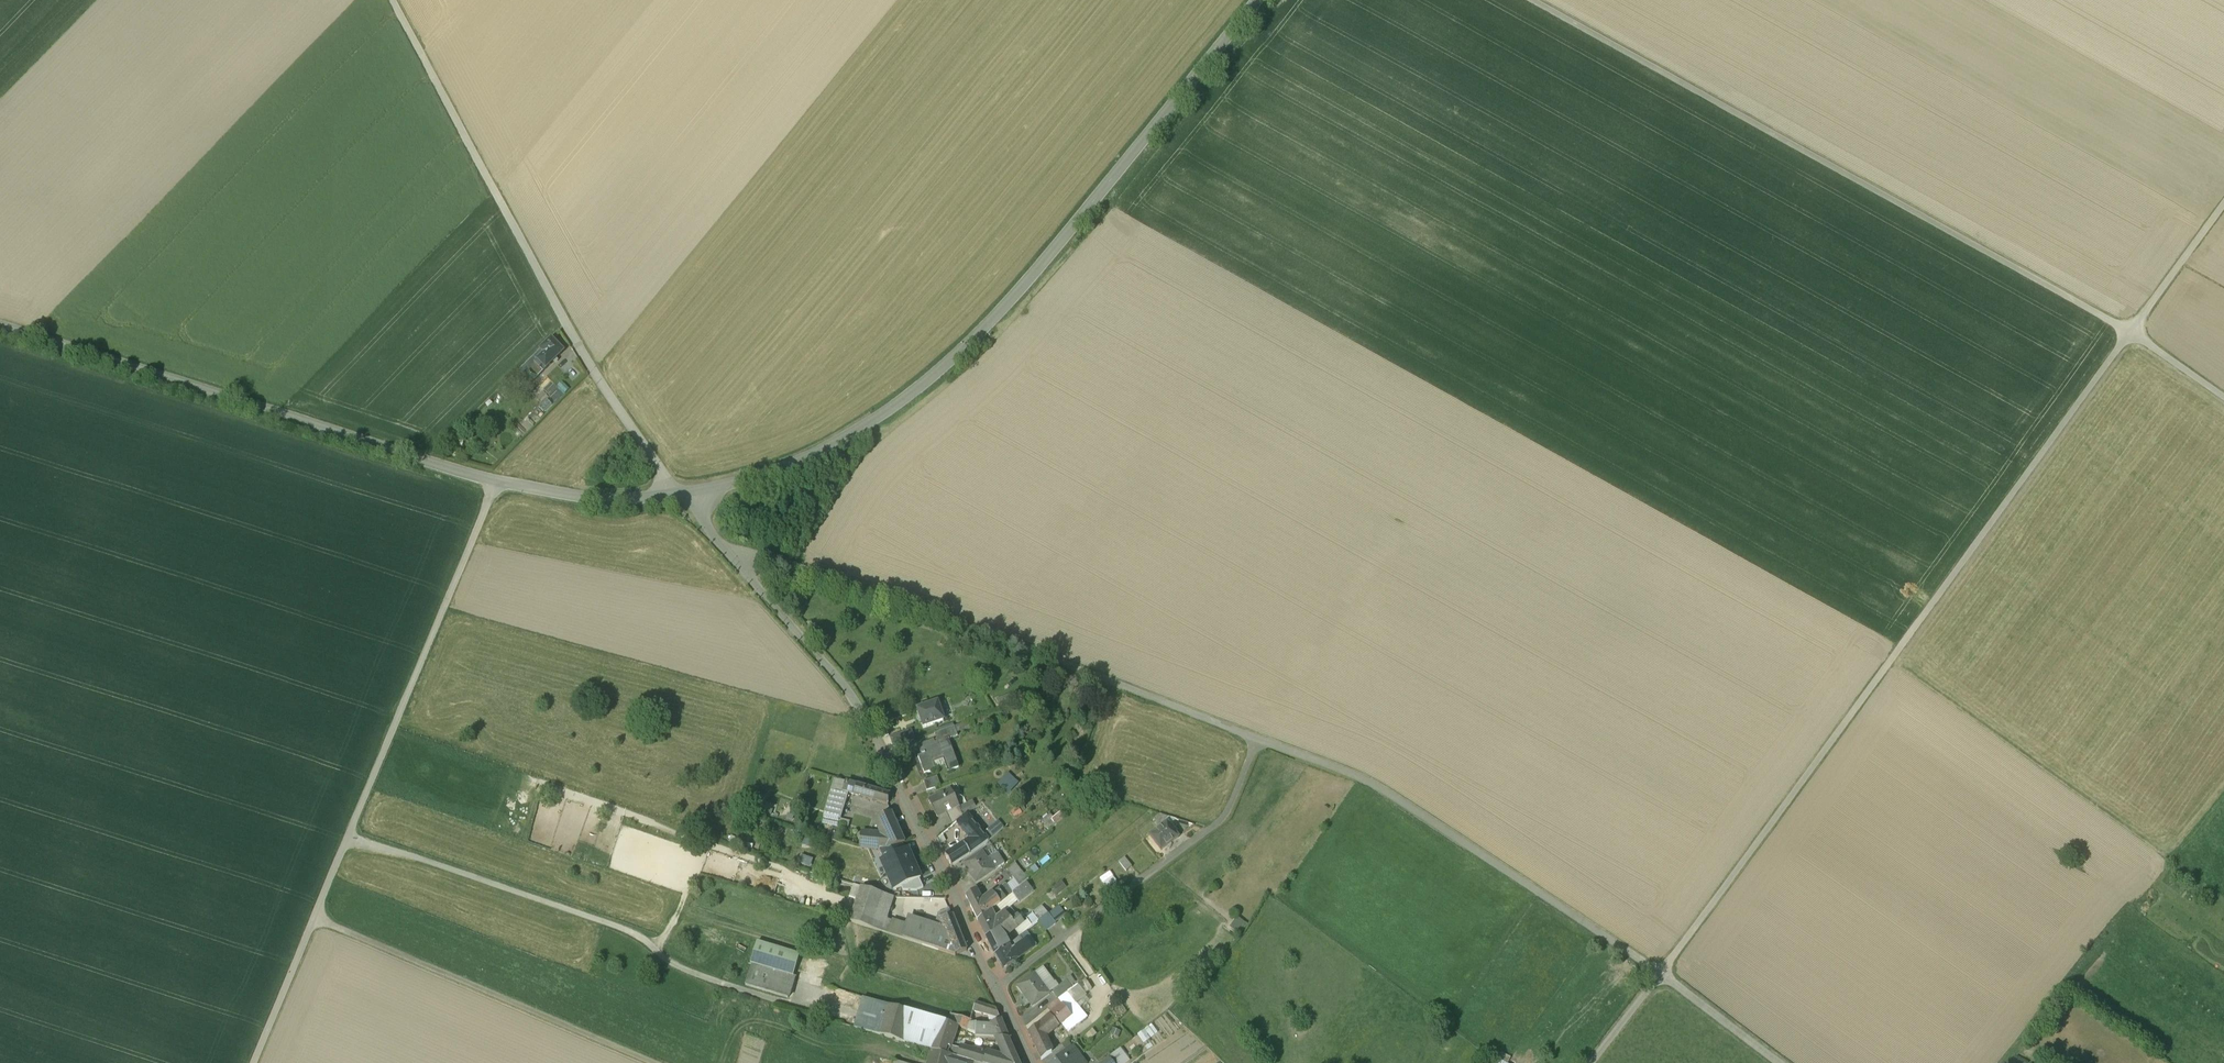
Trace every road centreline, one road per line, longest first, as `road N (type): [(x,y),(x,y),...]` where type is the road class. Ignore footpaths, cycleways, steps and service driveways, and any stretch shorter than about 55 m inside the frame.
road 1 (track): [(735,564),(751,558),(820,576),(1364,777),(1780,1062)]
road 2 (track): [(1660,975),(2131,334)]
road 3 (unclassified): [(691,490),(769,474),(829,447),(957,356),(1258,0)]
road 4 (unclassified): [(0,327),(496,480),(601,498),(691,490)]
road 5 (track): [(2131,334),(1525,0)]
road 6 (track): [(254,1062),(496,480)]
road 7 (residential): [(996,988),(859,712),(715,539),(691,490)]
road 8 (track): [(670,493),(558,309),(392,0)]
road 9 (track): [(350,836),(632,932),(667,961),(722,985),(848,1021)]
road 10 (residential): [(996,988),(1222,821),(1259,739)]
road 11 (track): [(645,1062),(315,919)]
road 12 (track): [(2131,334),(2223,204)]

